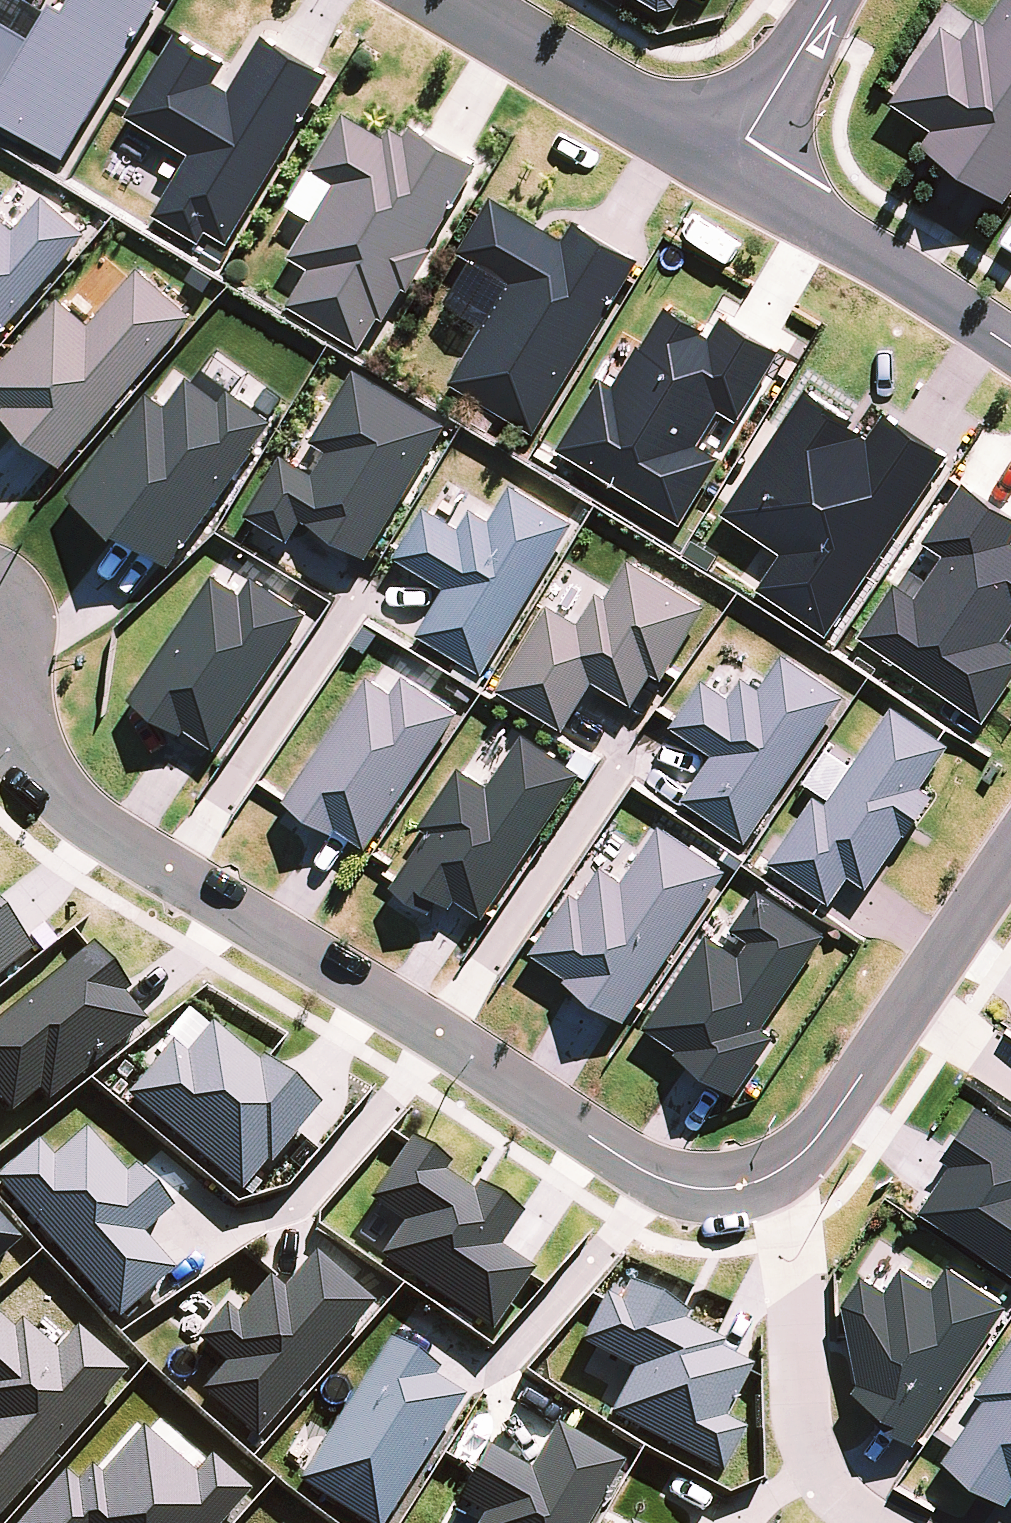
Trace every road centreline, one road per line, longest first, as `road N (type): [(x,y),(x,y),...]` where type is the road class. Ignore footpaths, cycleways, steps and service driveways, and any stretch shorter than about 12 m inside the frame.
road 1 (residential): [(788,1168),(739,1189),(707,1191),(656,1177),(81,810),(0,708)]
road 2 (residential): [(1010,856),(835,1117),(788,1168)]
road 3 (residential): [(876,1522),(839,1494),(811,1440),(788,1168)]
road 4 (residential): [(1010,353),(727,170)]
road 5 (residential): [(727,170),(450,0)]
road 6 (residential): [(830,0),(727,170)]

